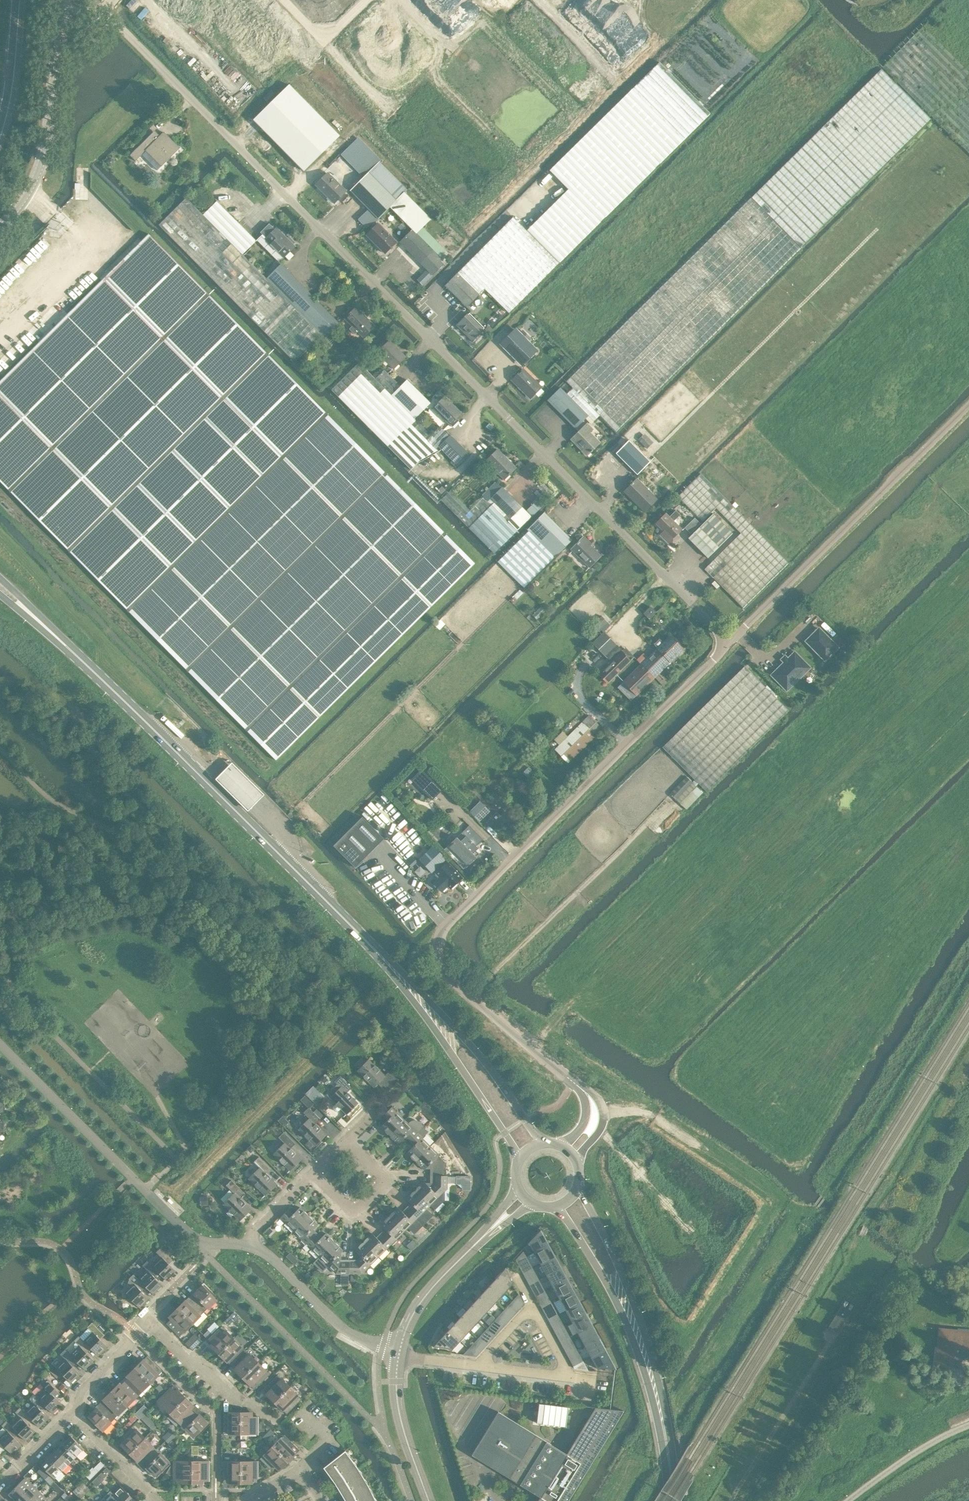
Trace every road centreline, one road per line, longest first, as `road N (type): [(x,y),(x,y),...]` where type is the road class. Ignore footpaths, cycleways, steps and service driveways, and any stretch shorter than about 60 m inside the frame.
road 1 (residential): [(730,641),(111,21)]
road 2 (unclassified): [(570,1082),(445,973),(438,939),(730,641)]
road 3 (primary): [(387,963),(49,630)]
road 4 (unclassified): [(730,641),(968,404)]
road 5 (primary): [(677,1500),(642,1327),(578,1188)]
road 6 (residential): [(246,1245),(196,1242),(0,1045)]
road 7 (primary): [(554,1207),(630,1332),(657,1416),(668,1500)]
road 8 (primary): [(542,1144),(463,1037),(387,963)]
road 9 (primary): [(387,963),(519,1160)]
road 10 (unclassified): [(0,227),(43,160),(59,14)]
road 11 (residential): [(398,1354),(342,1327),(271,1257),(246,1245)]
road 12 (tertiary): [(519,1190),(436,1277),(407,1324)]
road 13 (tertiary): [(407,1324),(465,1259),(534,1204)]
road 14 (residential): [(272,1422),(253,1402),(236,1401),(147,1320)]
road 15 (residential): [(313,1173),(353,1212),(387,1180),(346,1139)]
road 16 (tertiary): [(429,1500),(399,1403),(398,1354)]
road 17 (motorway): [(0,122),(16,0)]
road 18 (residential): [(159,1500),(72,1414)]
road 19 (residential): [(72,1414),(82,1391),(147,1320)]

